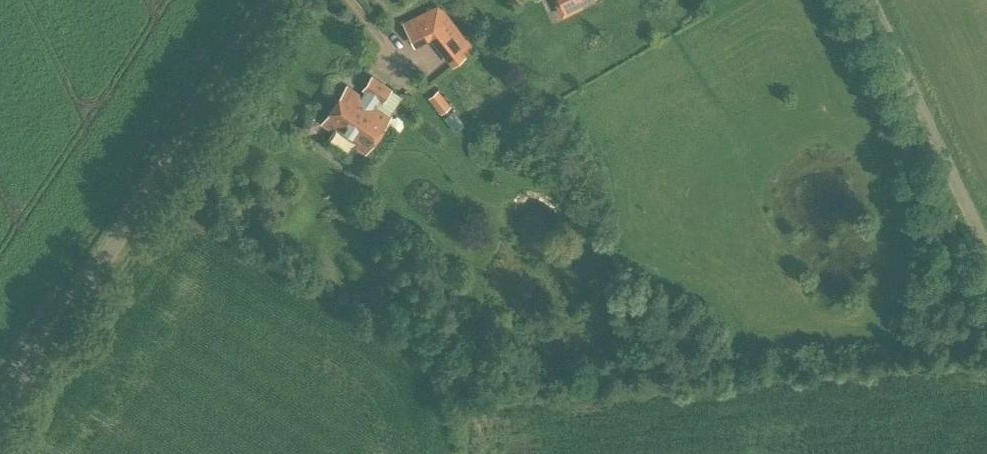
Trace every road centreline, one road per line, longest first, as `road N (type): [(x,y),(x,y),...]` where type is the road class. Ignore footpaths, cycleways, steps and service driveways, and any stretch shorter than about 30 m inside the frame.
road 1 (unclassified): [(0,394),(273,0)]
road 2 (unclassified): [(871,0),(986,249)]

